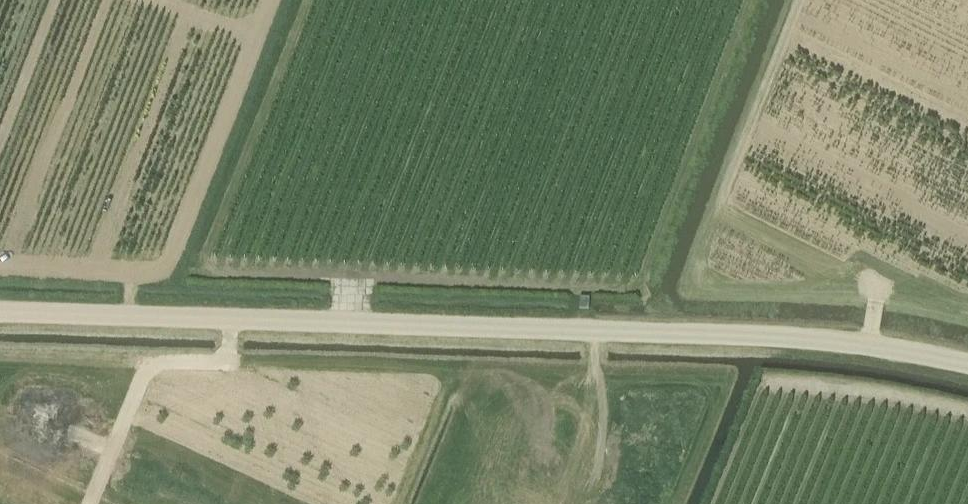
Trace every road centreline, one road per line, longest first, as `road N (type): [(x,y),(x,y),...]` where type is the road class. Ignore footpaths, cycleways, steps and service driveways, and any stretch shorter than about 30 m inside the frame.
road 1 (unclassified): [(967,365),(869,343),(0,311)]
road 2 (track): [(396,503),(454,380),(486,371),(579,377),(602,332)]

